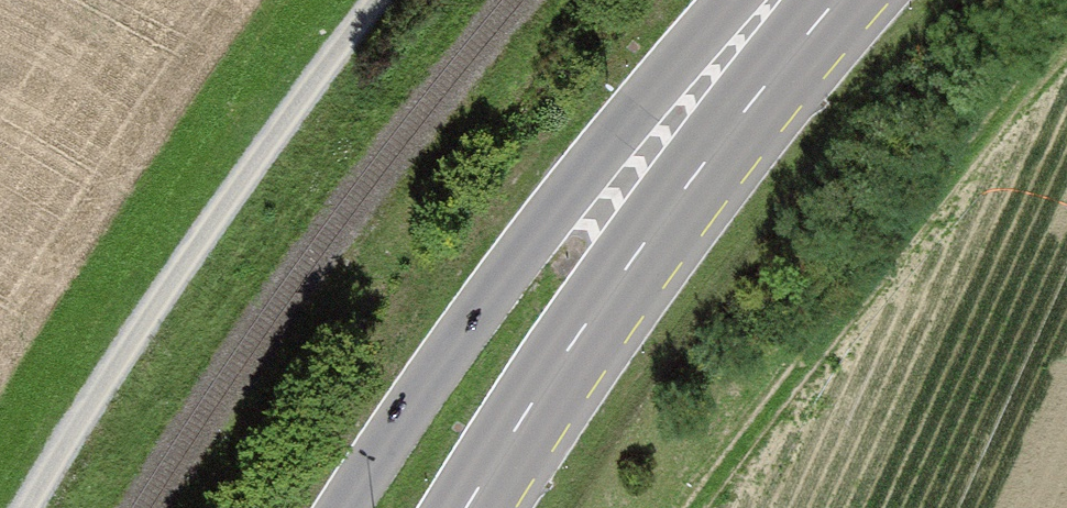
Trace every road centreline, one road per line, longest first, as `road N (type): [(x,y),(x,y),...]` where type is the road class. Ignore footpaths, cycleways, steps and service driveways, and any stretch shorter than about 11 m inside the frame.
road 1 (secondary): [(731,0),(517,247),(352,507)]
road 2 (secondary): [(468,507),(577,337),(755,98),(840,0)]
road 3 (track): [(32,507),(100,386),(376,0)]
road 4 (track): [(711,507),(756,433),(1066,78)]

